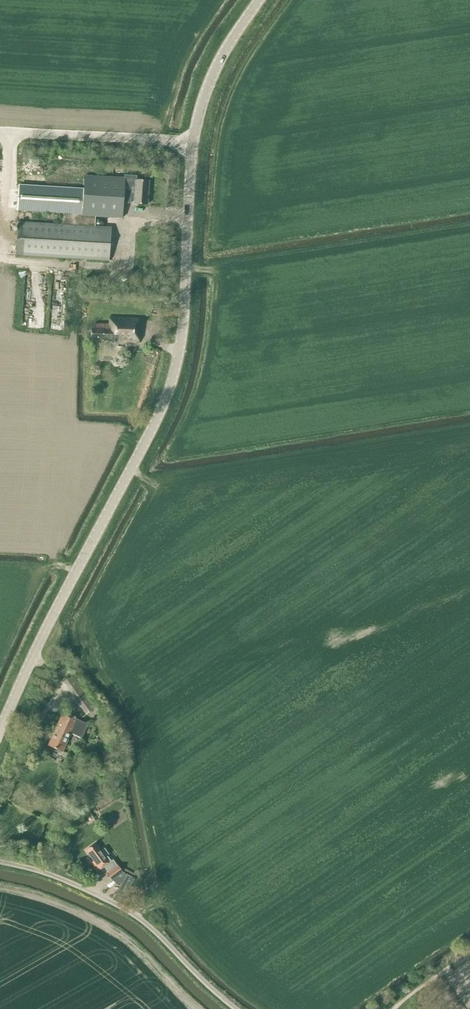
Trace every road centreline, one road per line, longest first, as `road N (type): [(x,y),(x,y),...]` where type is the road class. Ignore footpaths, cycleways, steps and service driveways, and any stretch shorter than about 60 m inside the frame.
road 1 (tertiary): [(0,729),(166,392),(179,349),(193,144)]
road 2 (unclassified): [(0,861),(96,894),(149,927),(237,1008)]
road 3 (unclassified): [(193,144),(0,132)]
road 4 (tertiary): [(193,144),(212,75),(260,0)]

